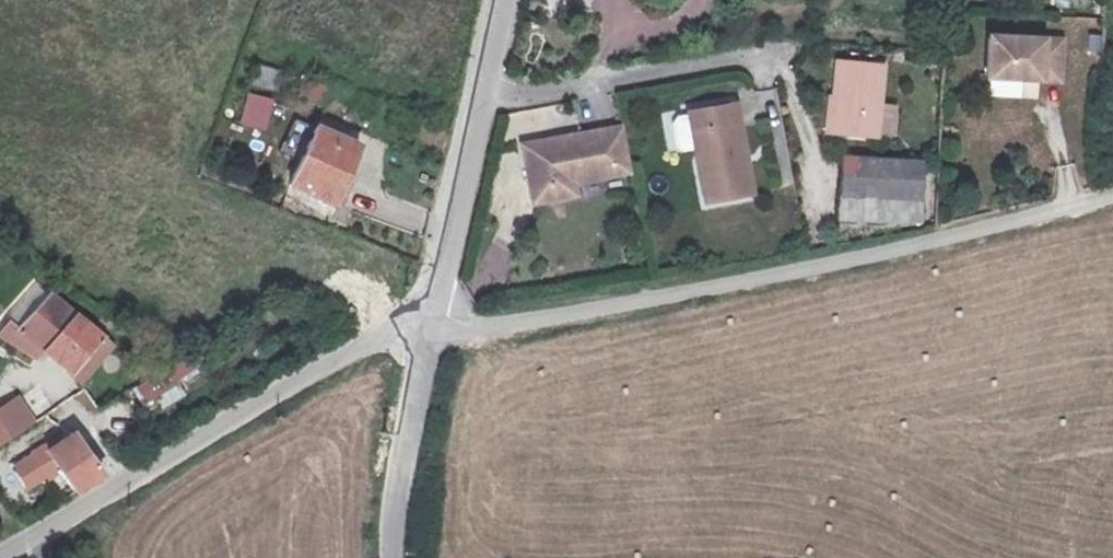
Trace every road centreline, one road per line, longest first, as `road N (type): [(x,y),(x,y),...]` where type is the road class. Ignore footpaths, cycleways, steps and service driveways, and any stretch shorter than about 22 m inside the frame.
road 1 (residential): [(1112,187),(430,334)]
road 2 (unclassified): [(435,316),(15,557)]
road 3 (residential): [(767,55),(480,98)]
road 4 (unclassified): [(396,557),(391,523),(430,334)]
road 5 (unclassified): [(480,98),(435,316)]

